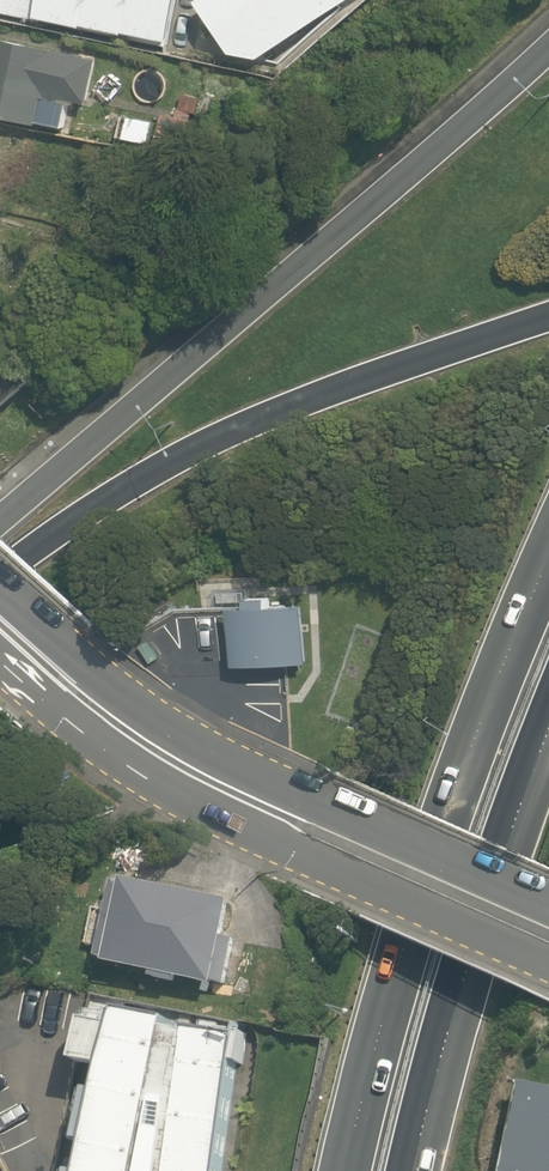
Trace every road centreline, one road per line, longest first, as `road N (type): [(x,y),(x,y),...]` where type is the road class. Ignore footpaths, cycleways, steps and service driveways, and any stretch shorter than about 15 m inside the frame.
road 1 (motorway): [(0,514),(548,40)]
road 2 (motorway): [(345,1170),(377,1030),(452,796),(548,559)]
road 3 (tertiary): [(0,583),(143,706),(311,797),(548,901)]
road 4 (tertiary): [(548,967),(182,801),(104,751),(0,662)]
road 5 (motorway): [(548,317),(404,362),(165,458),(0,572)]
road 6 (motorway): [(548,736),(440,1043),(413,1170)]

